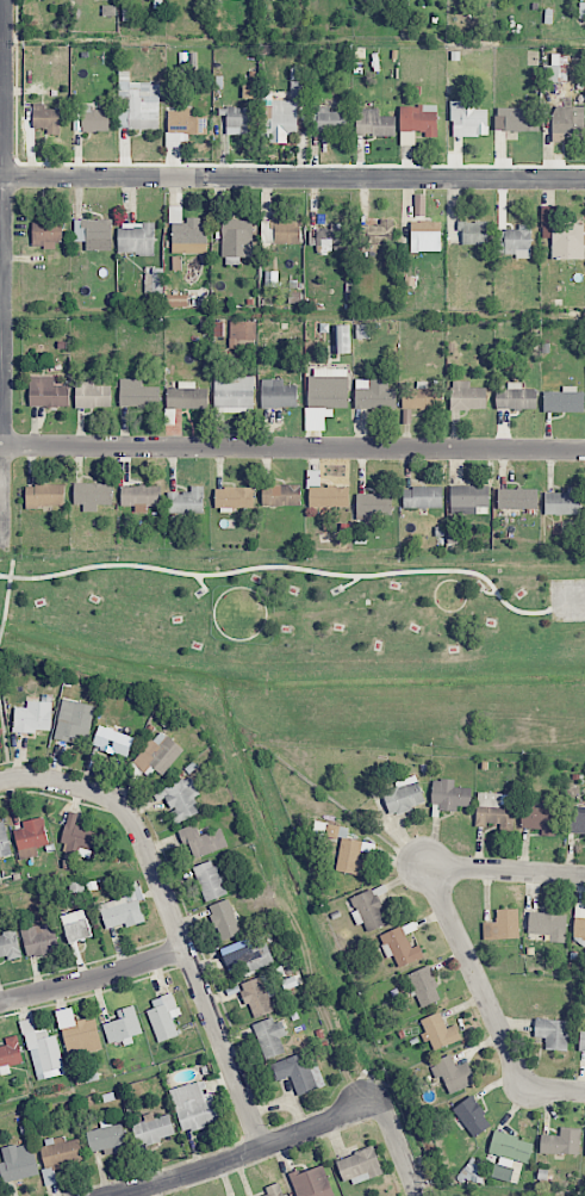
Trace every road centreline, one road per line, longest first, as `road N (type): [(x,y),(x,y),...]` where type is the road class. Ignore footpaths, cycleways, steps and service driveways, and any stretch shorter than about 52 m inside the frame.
road 1 (residential): [(584,450),(0,445)]
road 2 (residential): [(584,179),(0,178)]
road 3 (residential): [(1,549),(4,0)]
road 4 (residential): [(263,1148),(143,839),(120,806),(83,787)]
road 5 (residential): [(584,1093),(525,1089),(427,865)]
road 6 (residential): [(381,1099),(193,1176),(116,1195)]
road 7 (residential): [(188,950),(0,1002)]
road 8 (residential): [(584,876),(427,865)]

